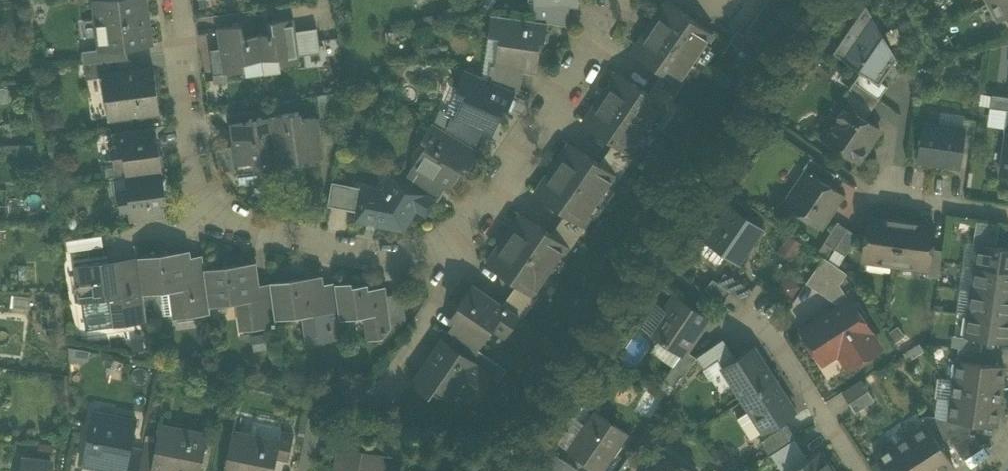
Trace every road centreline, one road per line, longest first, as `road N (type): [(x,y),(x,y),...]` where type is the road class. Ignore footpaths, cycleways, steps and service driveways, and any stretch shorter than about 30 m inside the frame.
road 1 (residential): [(619,0),(622,17),(471,246),(415,257),(208,213),(179,0)]
road 2 (residential): [(859,470),(762,310)]
road 3 (residential): [(1007,212),(875,194)]

